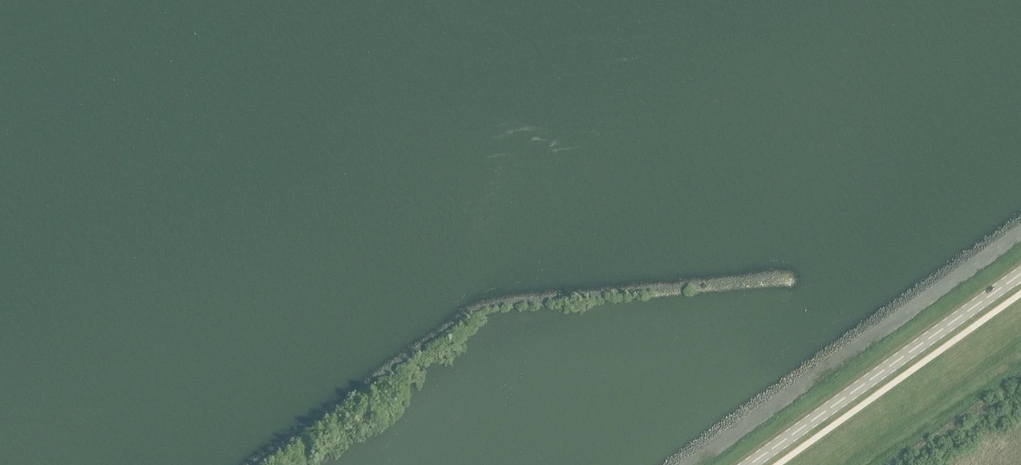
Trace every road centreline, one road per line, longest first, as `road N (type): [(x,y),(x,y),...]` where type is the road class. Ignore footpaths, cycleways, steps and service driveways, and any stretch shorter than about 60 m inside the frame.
road 1 (secondary): [(753,464),(1020,280)]

